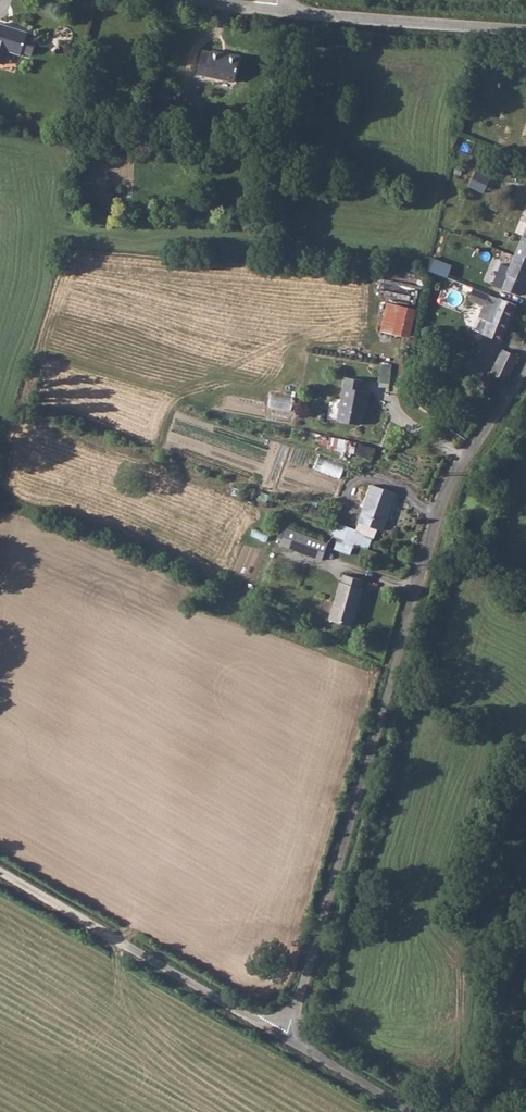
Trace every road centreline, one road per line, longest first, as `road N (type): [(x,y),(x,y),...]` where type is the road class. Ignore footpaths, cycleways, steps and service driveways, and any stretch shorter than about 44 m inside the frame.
road 1 (residential): [(285,1038),(450,482),(525,363)]
road 2 (unclassified): [(285,1038),(0,873)]
road 3 (unclassified): [(525,30),(278,13)]
road 4 (unclassified): [(408,1111),(285,1038)]

